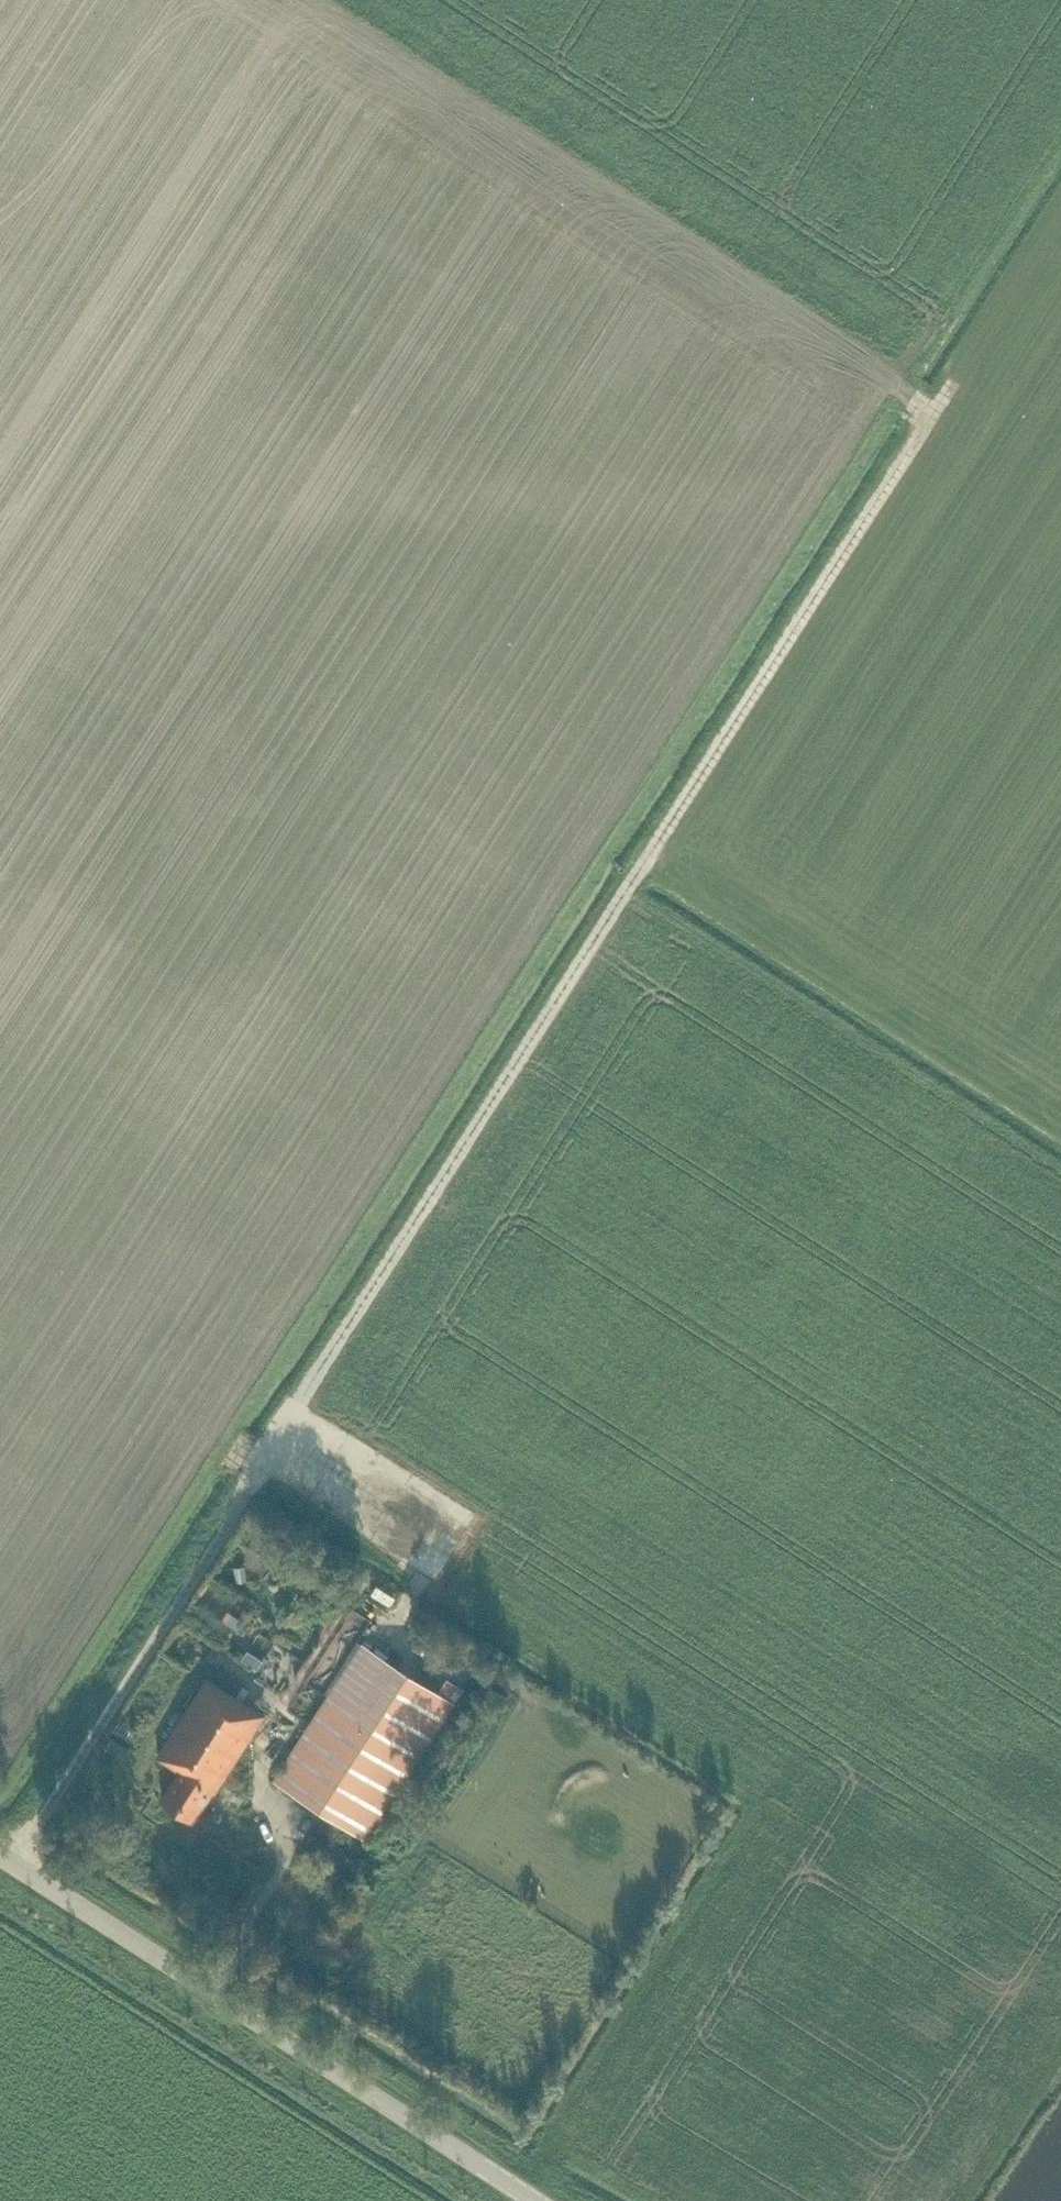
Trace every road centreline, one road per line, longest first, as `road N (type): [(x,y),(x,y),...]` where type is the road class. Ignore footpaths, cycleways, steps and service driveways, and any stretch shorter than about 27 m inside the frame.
road 1 (unclassified): [(534,2200),(0,1857)]

